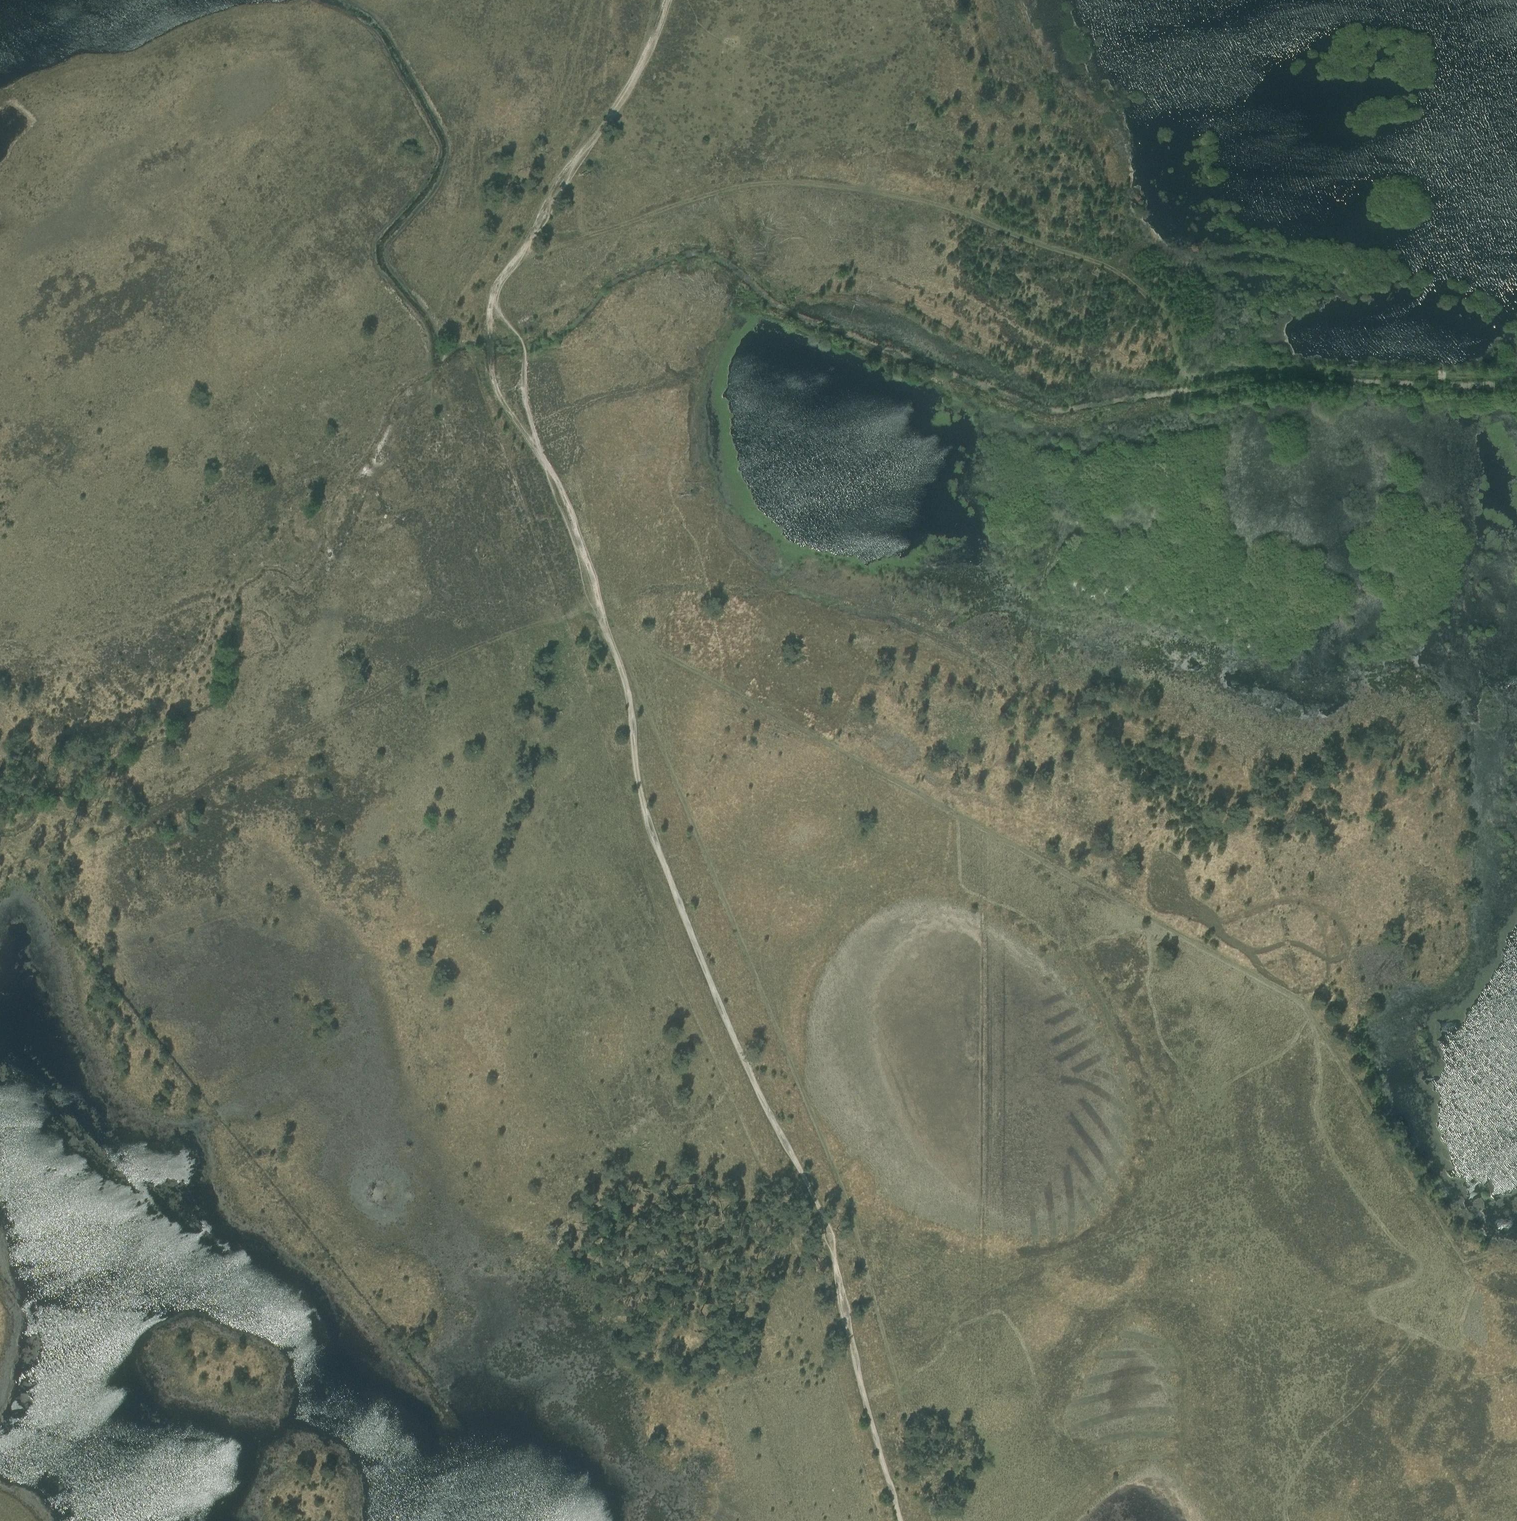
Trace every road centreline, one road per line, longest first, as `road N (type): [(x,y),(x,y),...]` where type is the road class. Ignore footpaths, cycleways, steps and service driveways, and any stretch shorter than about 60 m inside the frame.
road 1 (track): [(539,455),(622,677),(644,805),(687,925),(827,1231),(899,1520)]
road 2 (track): [(663,0),(634,78),(491,295)]
road 3 (track): [(491,295),(495,387),(539,455)]

